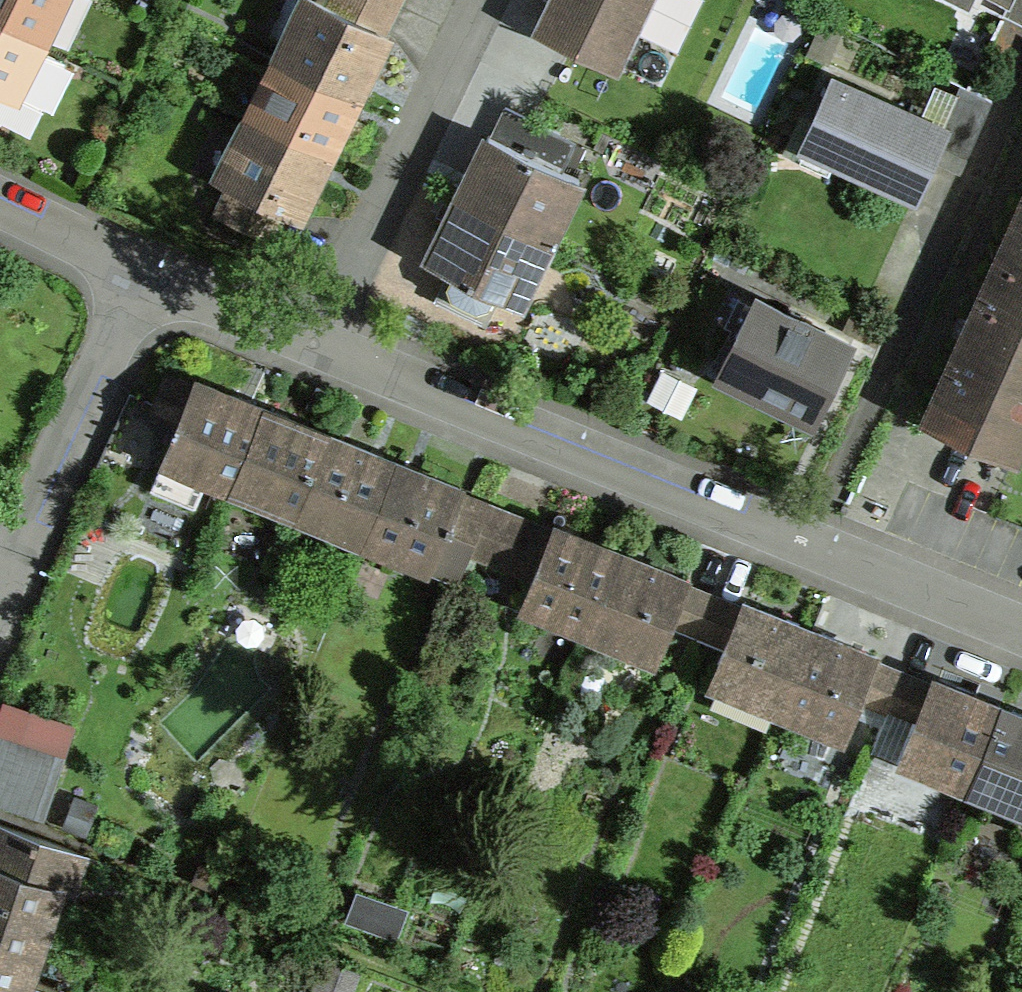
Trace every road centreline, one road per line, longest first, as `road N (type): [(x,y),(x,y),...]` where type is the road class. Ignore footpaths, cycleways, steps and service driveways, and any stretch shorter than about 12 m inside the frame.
road 1 (residential): [(1021,639),(315,343)]
road 2 (residential): [(315,343),(483,0)]
road 3 (residential): [(0,601),(143,272)]
road 4 (residential): [(315,343),(143,272)]
road 5 (residential): [(143,272),(0,199)]

